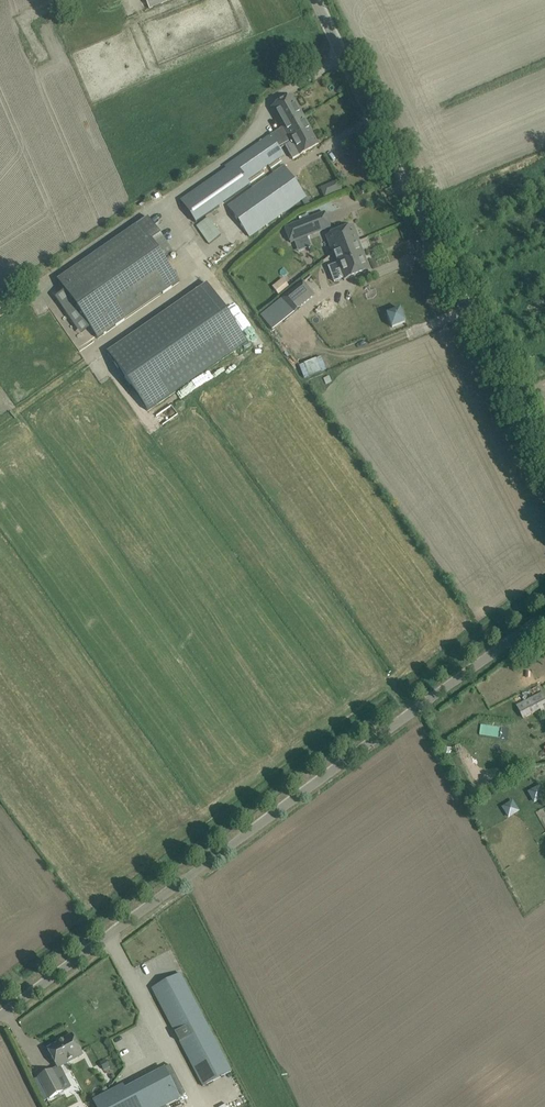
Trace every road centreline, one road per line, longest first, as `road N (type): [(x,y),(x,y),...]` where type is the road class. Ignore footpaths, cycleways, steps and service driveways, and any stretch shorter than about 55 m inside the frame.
road 1 (unclassified): [(0,1015),(544,616)]
road 2 (unclassified): [(544,474),(313,0)]

